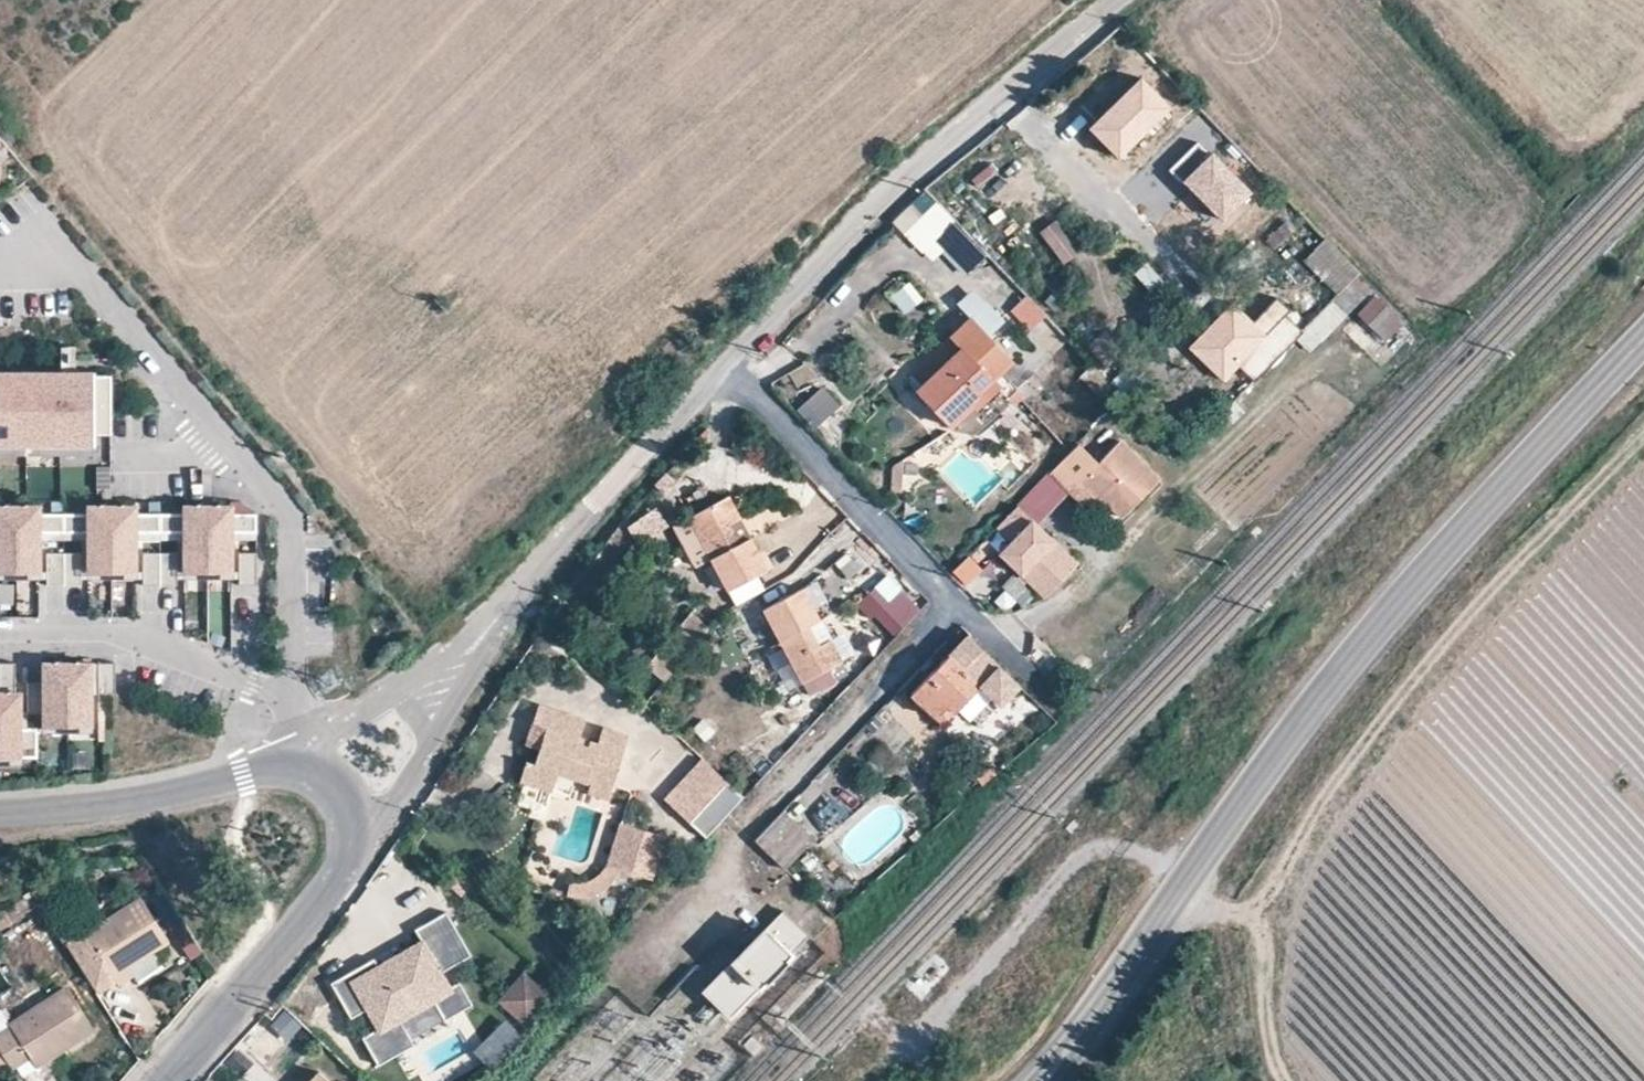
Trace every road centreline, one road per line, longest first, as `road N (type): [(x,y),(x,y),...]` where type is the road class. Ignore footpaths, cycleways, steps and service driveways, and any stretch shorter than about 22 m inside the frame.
road 1 (unclassified): [(507,609),(578,524),(924,165),(1121,0)]
road 2 (tertiary): [(1109,994),(1352,656),(1643,338)]
road 3 (track): [(1643,434),(1401,694),(1264,909),(1173,901)]
road 4 (residential): [(288,694),(292,516),(79,268),(24,257)]
road 5 (tertiary): [(0,816),(134,806),(244,776),(309,748)]
road 6 (tertiary): [(353,843),(335,887),(165,1080)]
road 7 (residential): [(288,694),(111,634),(0,637)]
road 8 (unclassified): [(353,843),(384,822),(507,609)]
road 9 (unclassified): [(507,609),(309,748)]
road 10 (track): [(1264,909),(1267,1030),(1291,1080)]

